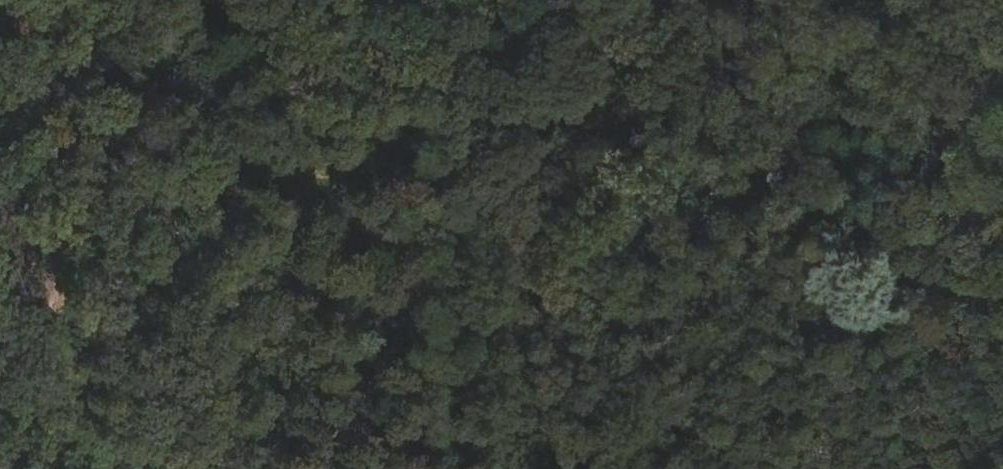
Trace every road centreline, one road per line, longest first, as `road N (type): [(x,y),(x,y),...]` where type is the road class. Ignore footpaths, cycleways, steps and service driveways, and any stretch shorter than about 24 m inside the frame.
road 1 (track): [(742,468),(724,432),(711,350),(724,275),(757,266),(804,335),(843,355),(866,354),(883,332),(884,314),(851,269),(851,234),(869,214),(924,233),(951,222),(962,188),(965,111)]
road 2 (track): [(35,0),(38,121),(62,227),(62,293)]
road 3 (track): [(328,180),(319,221),(330,468)]

